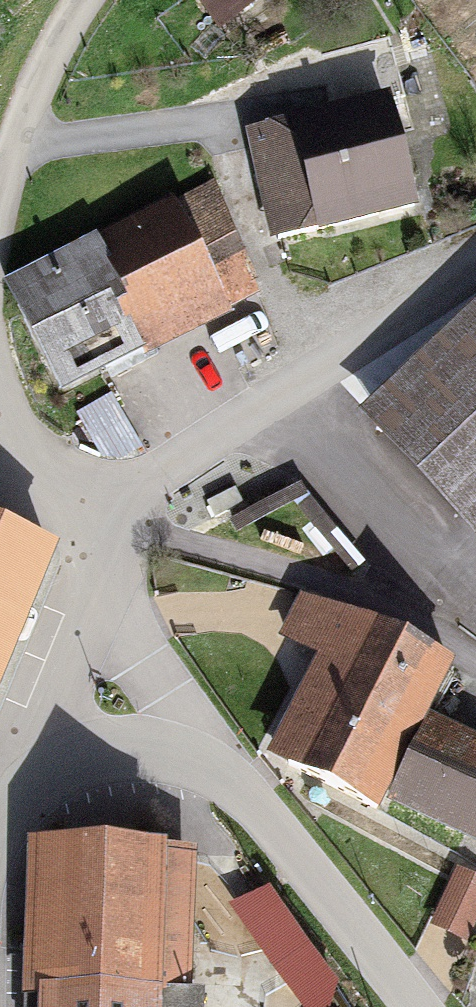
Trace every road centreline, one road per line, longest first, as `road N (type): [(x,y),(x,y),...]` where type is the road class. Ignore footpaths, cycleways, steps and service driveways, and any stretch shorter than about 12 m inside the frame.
road 1 (residential): [(475,243),(333,282),(138,432),(101,609)]
road 2 (residential): [(101,609),(189,734),(408,1006)]
road 3 (residential): [(101,609),(46,721),(0,843)]
road 4 (residential): [(85,0),(23,131),(0,209)]
road 5 (residential): [(0,453),(101,609)]

